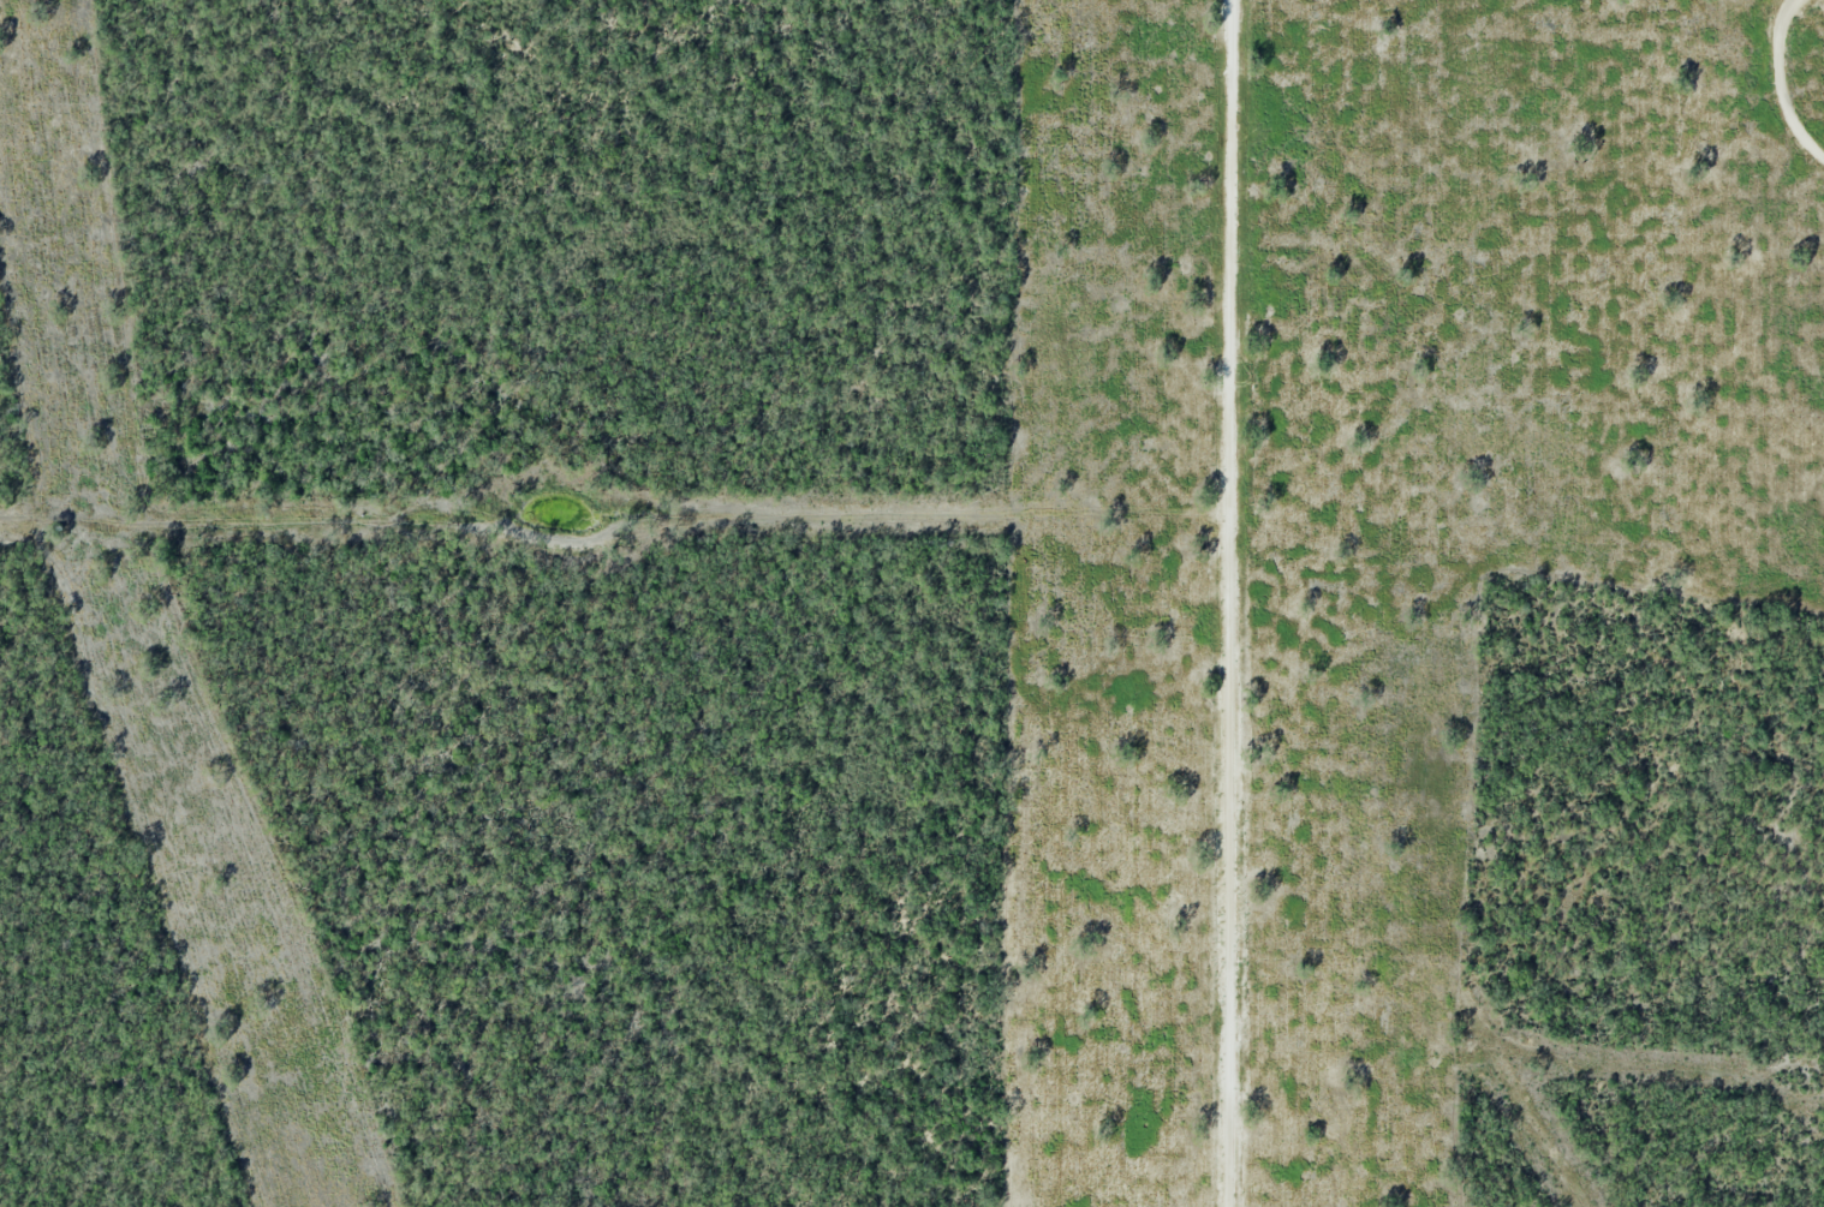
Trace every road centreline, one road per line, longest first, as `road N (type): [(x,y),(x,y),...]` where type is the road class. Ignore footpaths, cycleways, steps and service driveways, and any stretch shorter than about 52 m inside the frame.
road 1 (track): [(1232,0),(1219,1206)]

